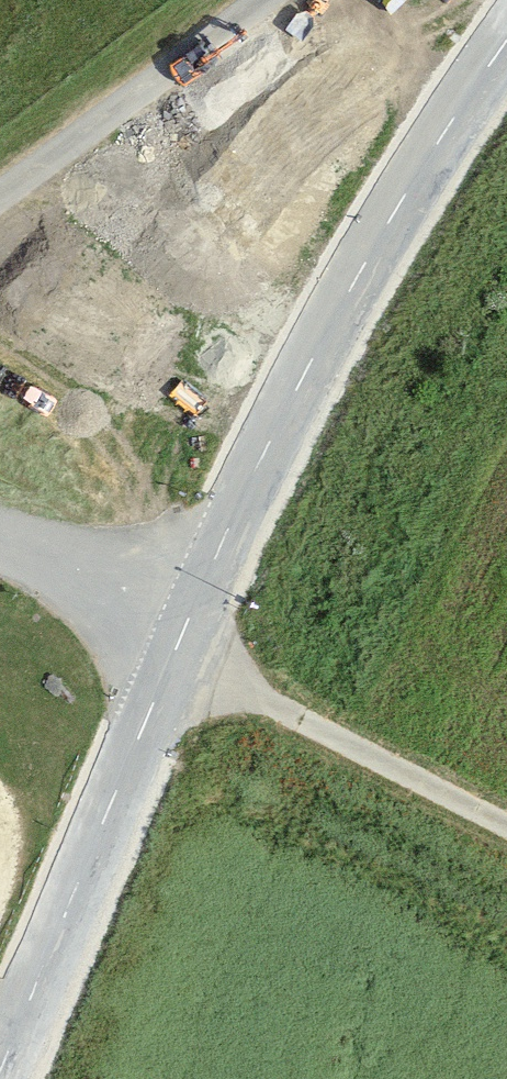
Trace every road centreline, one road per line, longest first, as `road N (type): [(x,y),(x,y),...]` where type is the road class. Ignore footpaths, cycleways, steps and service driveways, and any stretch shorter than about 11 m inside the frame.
road 1 (secondary): [(506,41),(408,187),(291,404),(178,642)]
road 2 (secondary): [(178,642),(0,1067)]
road 3 (track): [(178,642),(506,813)]
road 4 (unclassified): [(256,0),(0,192)]
road 5 (unclassified): [(178,642),(0,539)]

